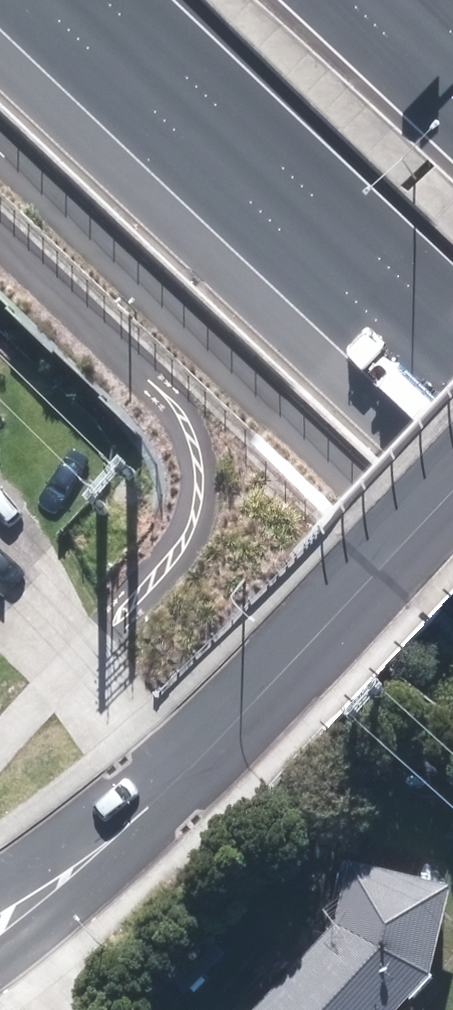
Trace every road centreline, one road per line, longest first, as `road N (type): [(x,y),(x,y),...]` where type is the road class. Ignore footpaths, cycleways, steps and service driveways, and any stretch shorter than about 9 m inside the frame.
road 1 (motorway): [(452,375),(44,0)]
road 2 (residential): [(452,482),(304,642),(94,845)]
road 3 (residential): [(94,845),(0,938)]

